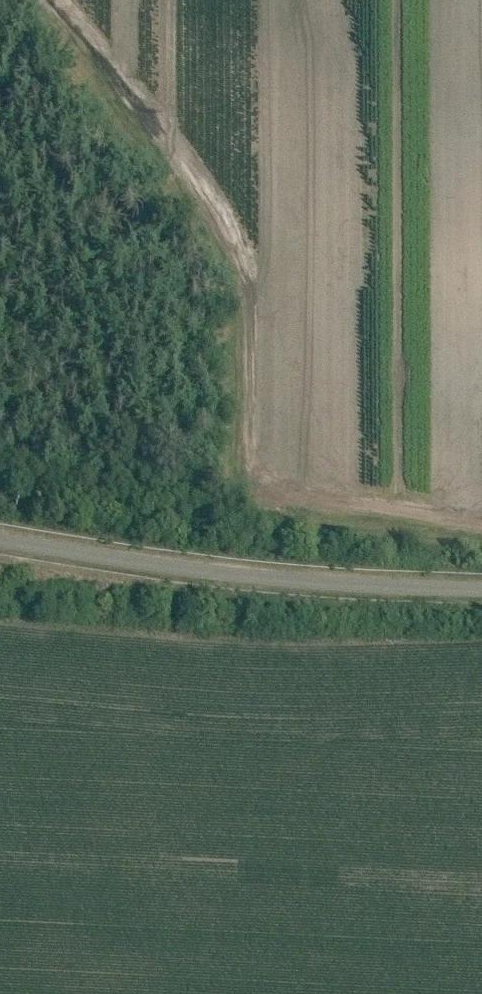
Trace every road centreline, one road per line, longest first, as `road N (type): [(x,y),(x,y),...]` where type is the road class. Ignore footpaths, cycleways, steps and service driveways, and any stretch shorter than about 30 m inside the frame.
road 1 (unclassified): [(481,591),(227,579),(0,544)]

